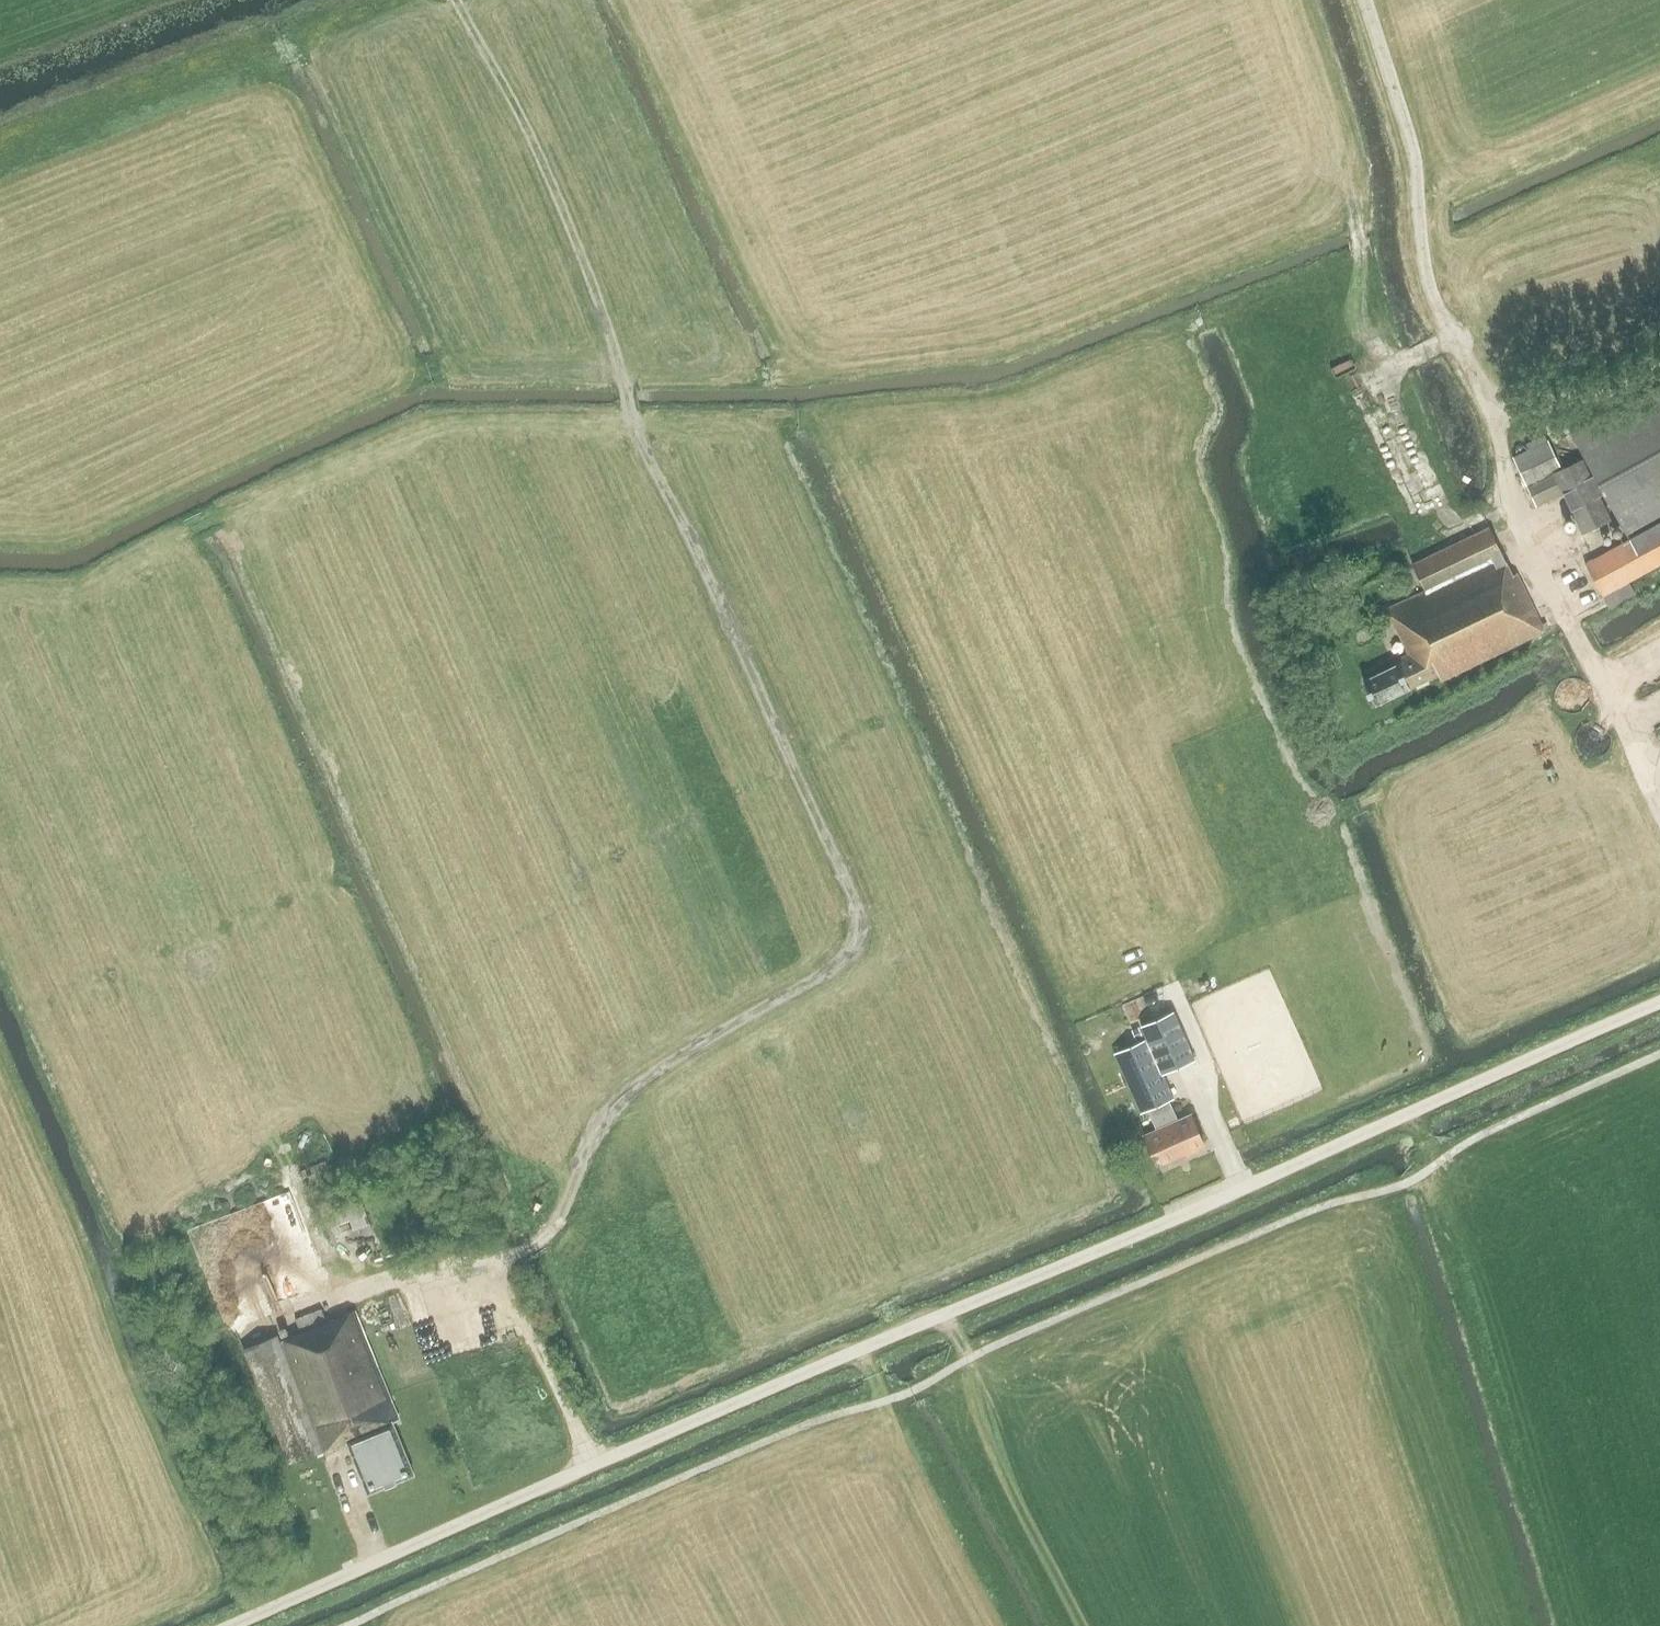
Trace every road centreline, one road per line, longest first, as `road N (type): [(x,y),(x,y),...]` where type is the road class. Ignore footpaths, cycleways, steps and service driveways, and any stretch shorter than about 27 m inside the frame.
road 1 (track): [(455,0),(543,167),(630,408),(860,922),(857,945),(840,968),(637,1082),(589,1138),(556,1217),(494,1271)]
road 2 (track): [(350,1625),(815,1421),(906,1396),(966,1361),(1321,1208),(1406,1185),(1461,1148),(1659,1054)]
road 3 (track): [(1510,482),(1493,411),(1428,287),(1414,156),(1366,0)]

